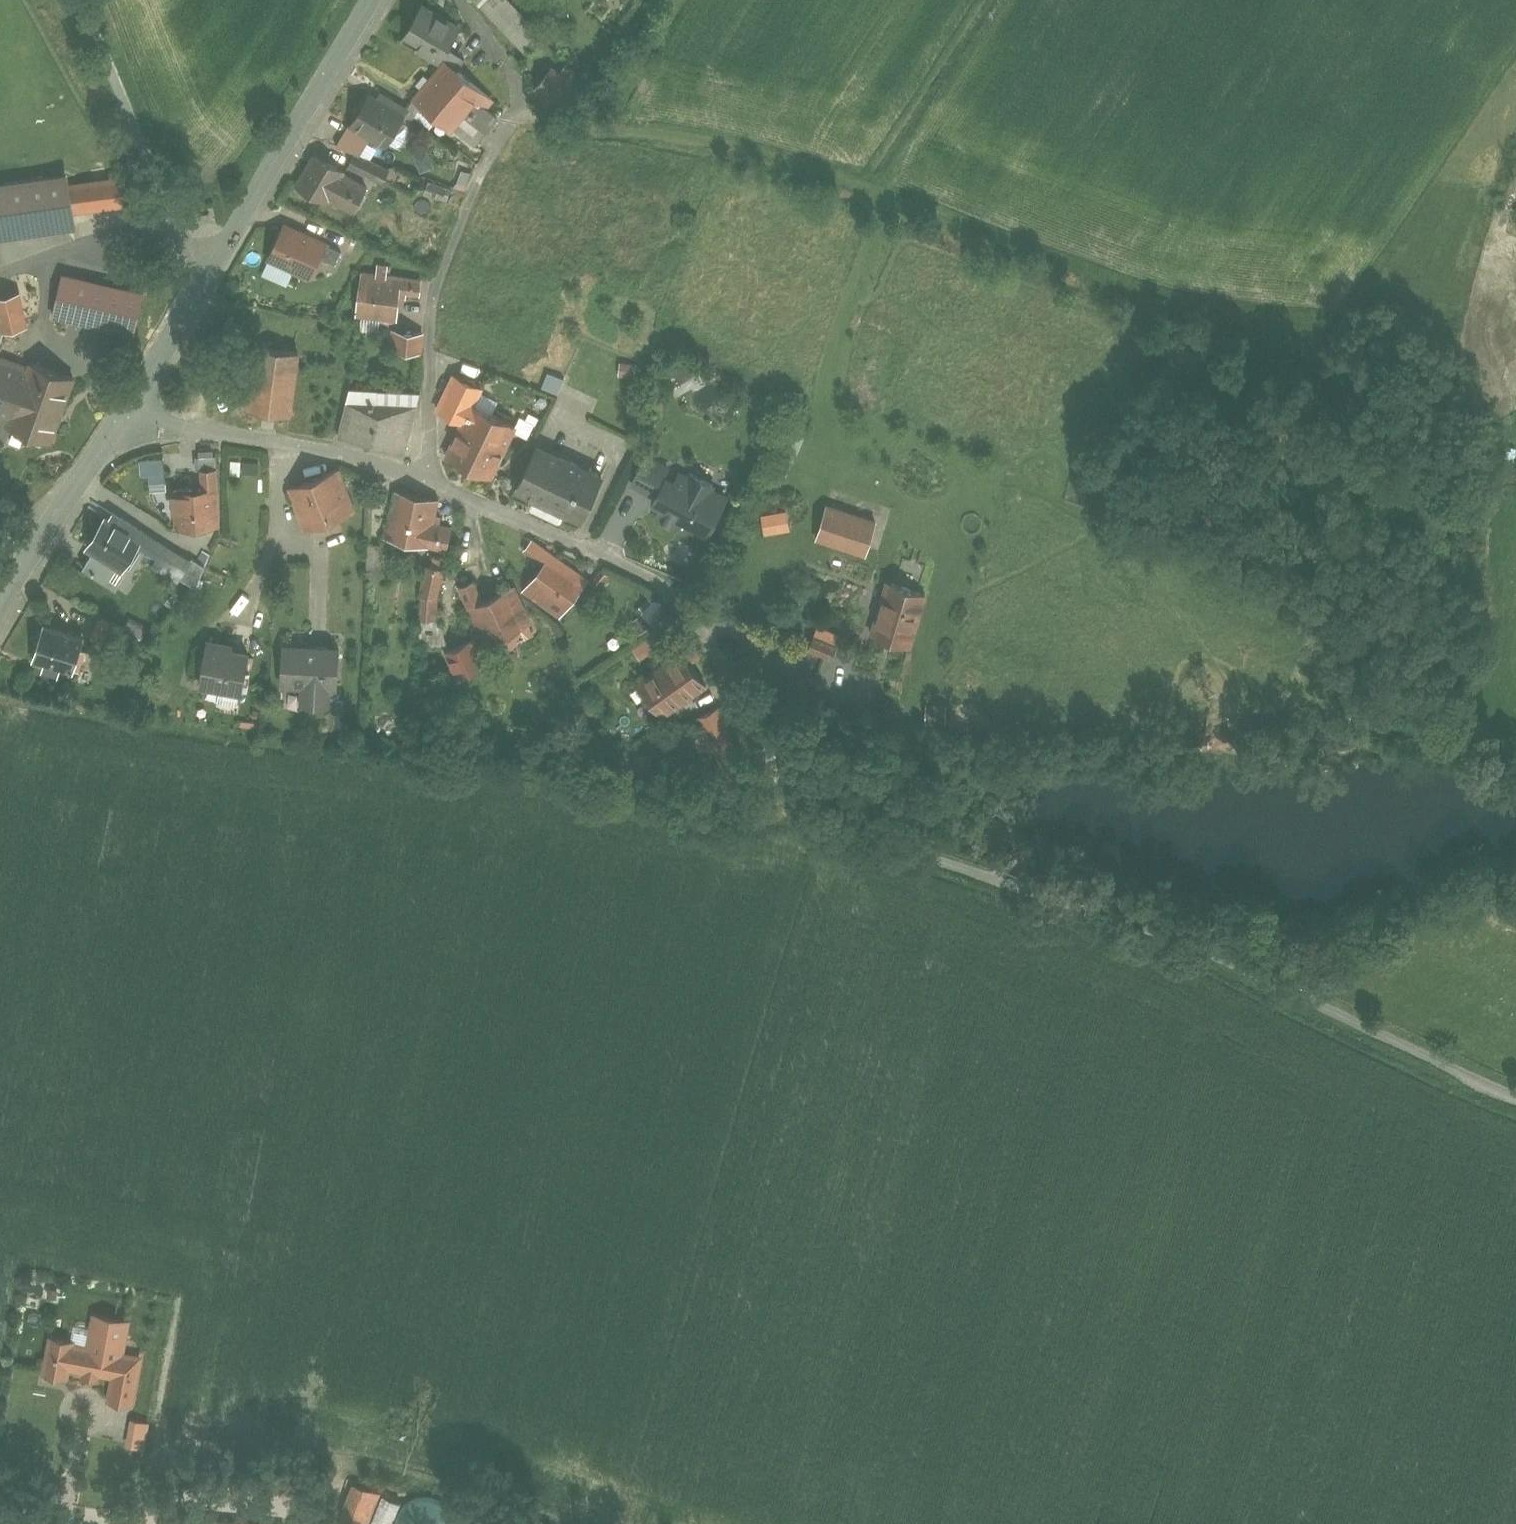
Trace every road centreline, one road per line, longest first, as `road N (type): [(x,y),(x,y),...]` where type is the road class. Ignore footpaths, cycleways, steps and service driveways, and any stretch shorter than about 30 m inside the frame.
road 1 (residential): [(1515,1101),(1196,940),(867,833),(812,807),(775,774),(689,601),(423,476)]
road 2 (unclassified): [(423,476),(437,286),(519,99),(502,61),(456,0)]
road 3 (residential): [(423,476),(124,414)]
road 4 (unclassified): [(91,0),(169,197),(236,231)]
road 5 (unclassified): [(236,231),(375,0)]
road 6 (unclassified): [(0,600),(124,414)]
road 7 (unclassified): [(124,414),(236,231)]

